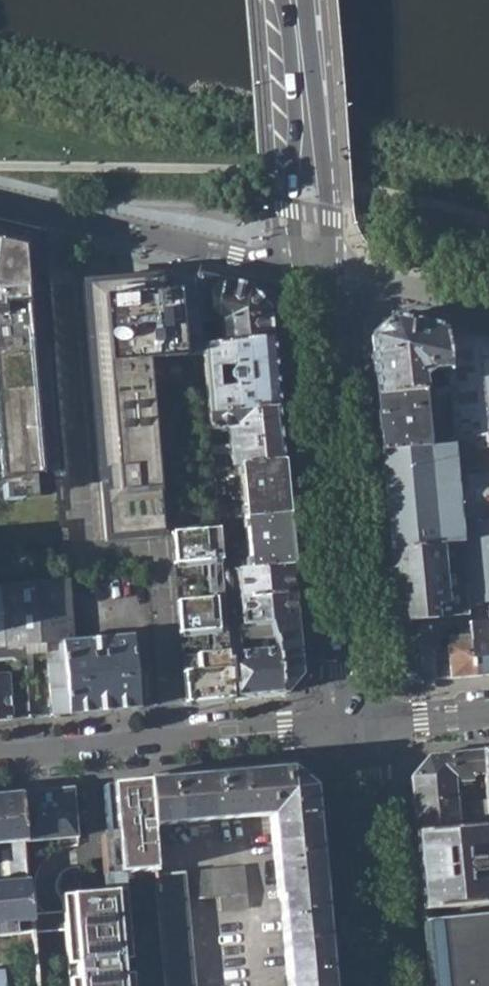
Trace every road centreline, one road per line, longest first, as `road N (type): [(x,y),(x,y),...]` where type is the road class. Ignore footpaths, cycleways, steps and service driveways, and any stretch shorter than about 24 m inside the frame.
road 1 (secondary): [(355,725),(315,276)]
road 2 (residential): [(0,758),(355,725)]
road 3 (residential): [(0,201),(315,276)]
road 4 (secondary): [(315,276),(286,0)]
road 5 (secondary): [(380,985),(355,725)]
road 6 (residential): [(488,317),(315,276)]
road 7 (residential): [(355,725),(488,714)]

